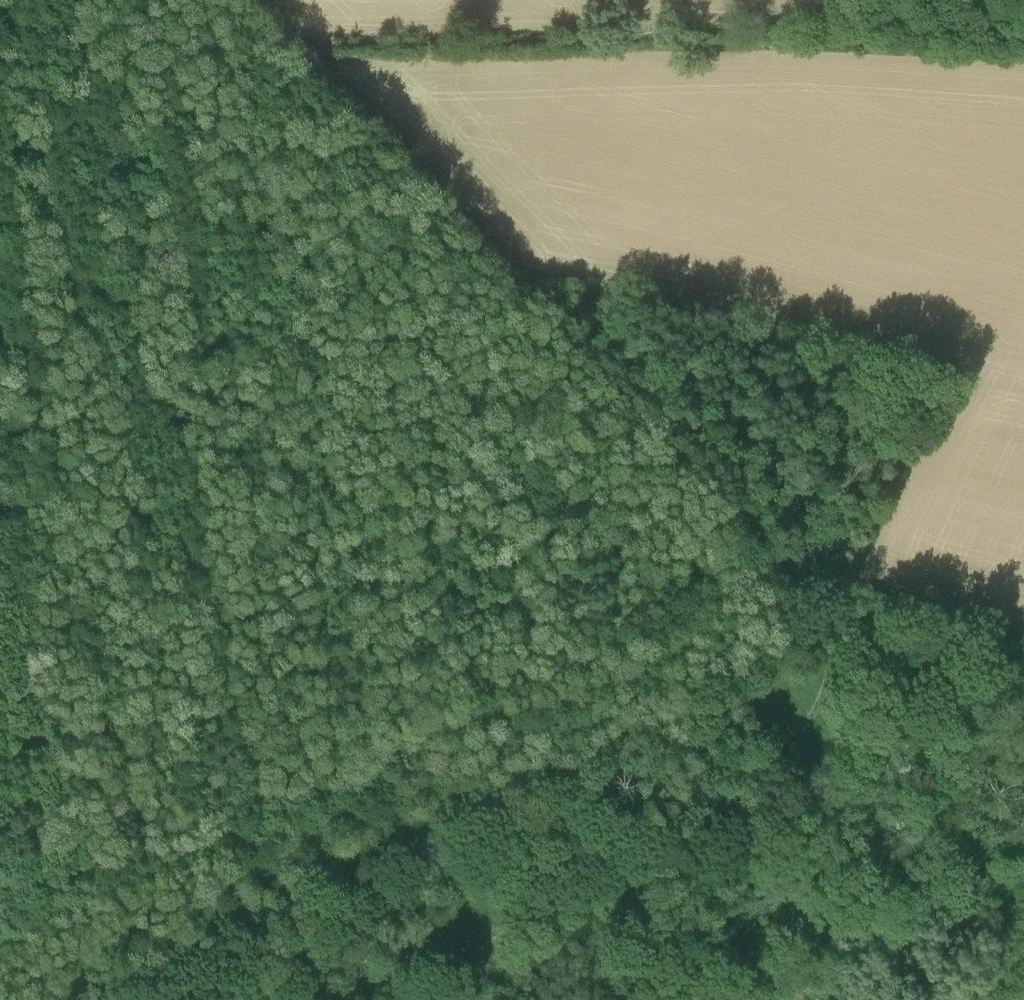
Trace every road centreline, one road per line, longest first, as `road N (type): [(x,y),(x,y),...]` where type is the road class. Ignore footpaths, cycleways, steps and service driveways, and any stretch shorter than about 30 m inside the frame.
road 1 (track): [(1023,859),(921,740),(847,618),(599,369),(299,46)]
road 2 (track): [(777,549),(0,943)]
road 3 (track): [(299,46),(571,44),(690,31),(1023,53)]
road 4 (track): [(430,999),(538,924),(687,847),(748,769),(818,705),(830,648),(822,593)]

